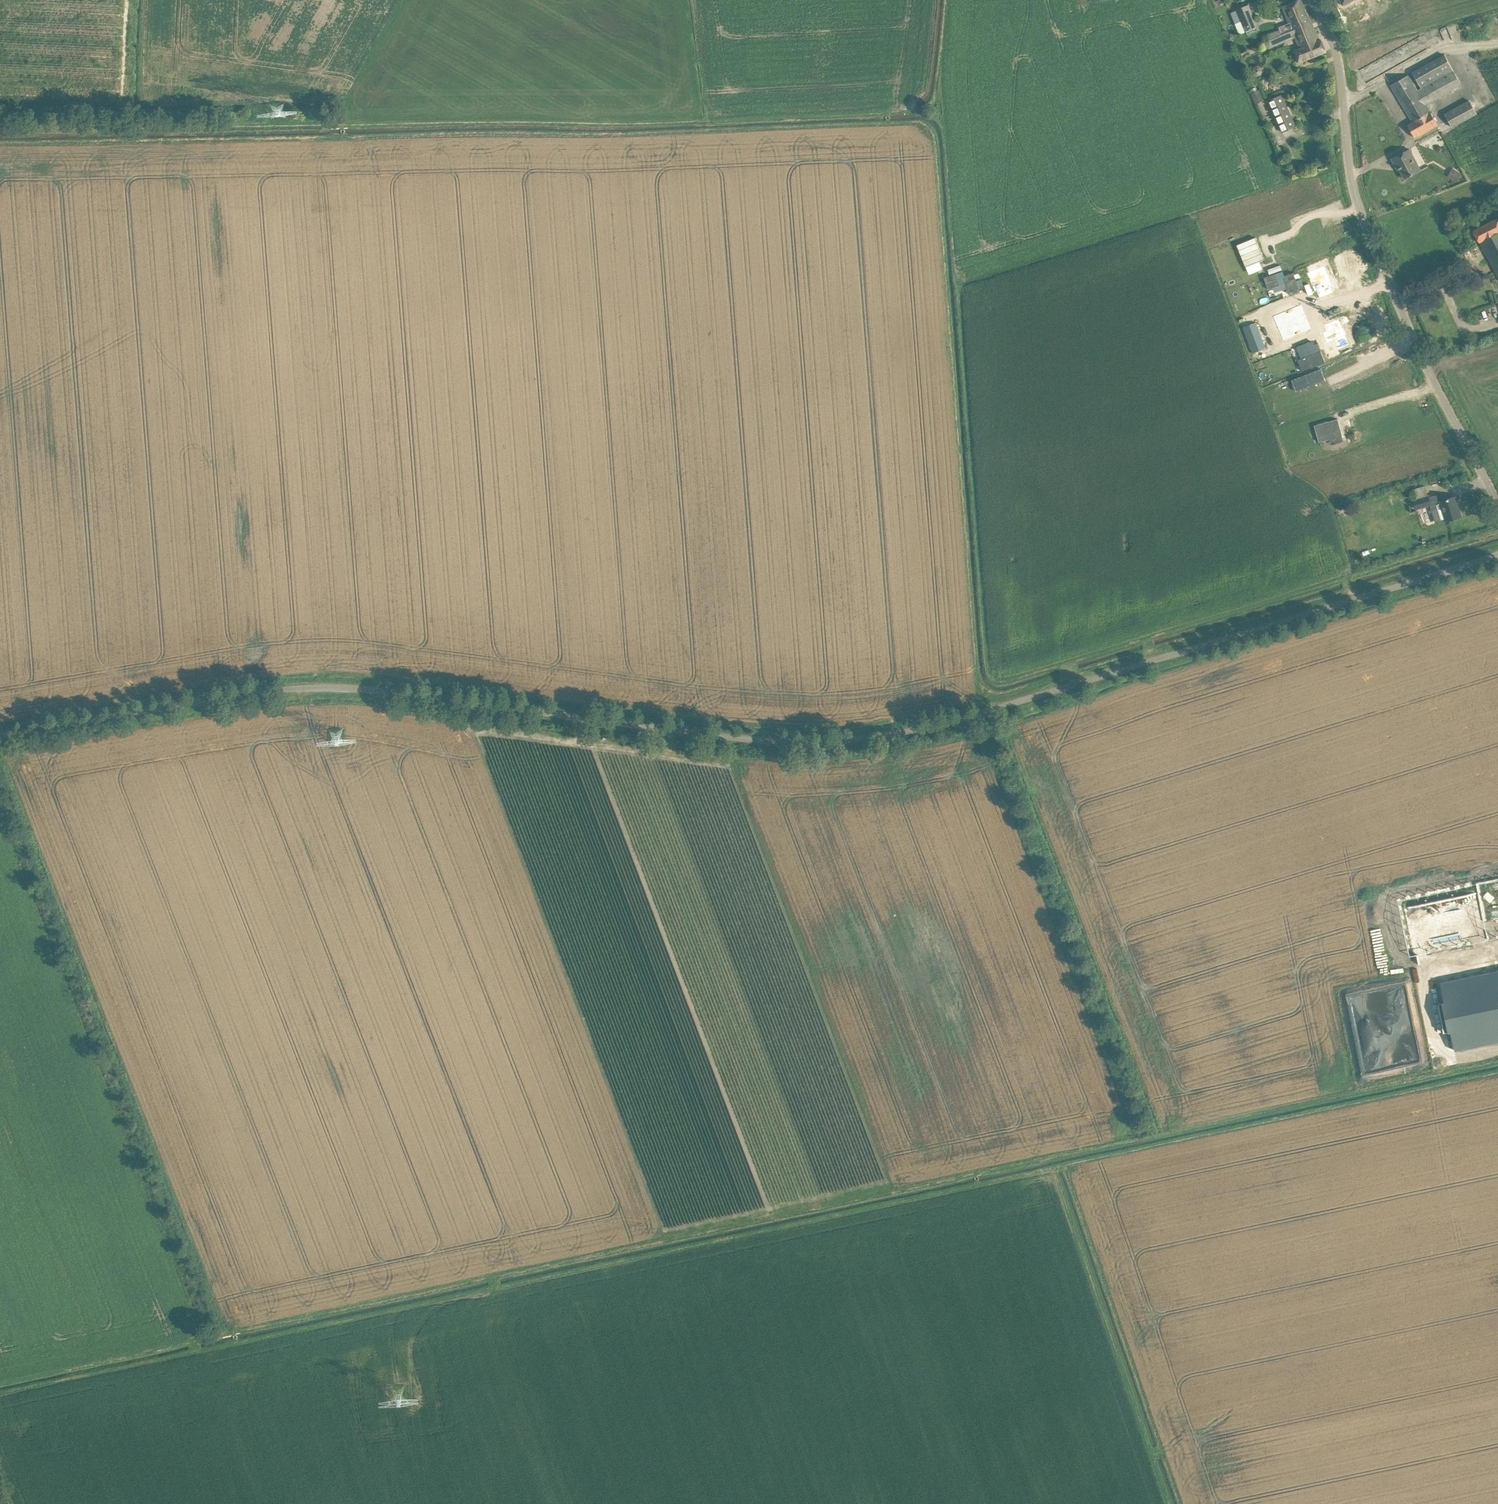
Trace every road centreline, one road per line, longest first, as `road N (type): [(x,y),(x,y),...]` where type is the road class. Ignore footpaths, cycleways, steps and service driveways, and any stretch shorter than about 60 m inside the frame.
road 1 (unclassified): [(0,736),(195,701),(330,687),(716,735),(850,739),(949,722),(1497,557)]
road 2 (unclassified): [(1497,505),(1362,220),(1340,69),(1311,0)]
road 3 (track): [(337,125),(0,129)]

